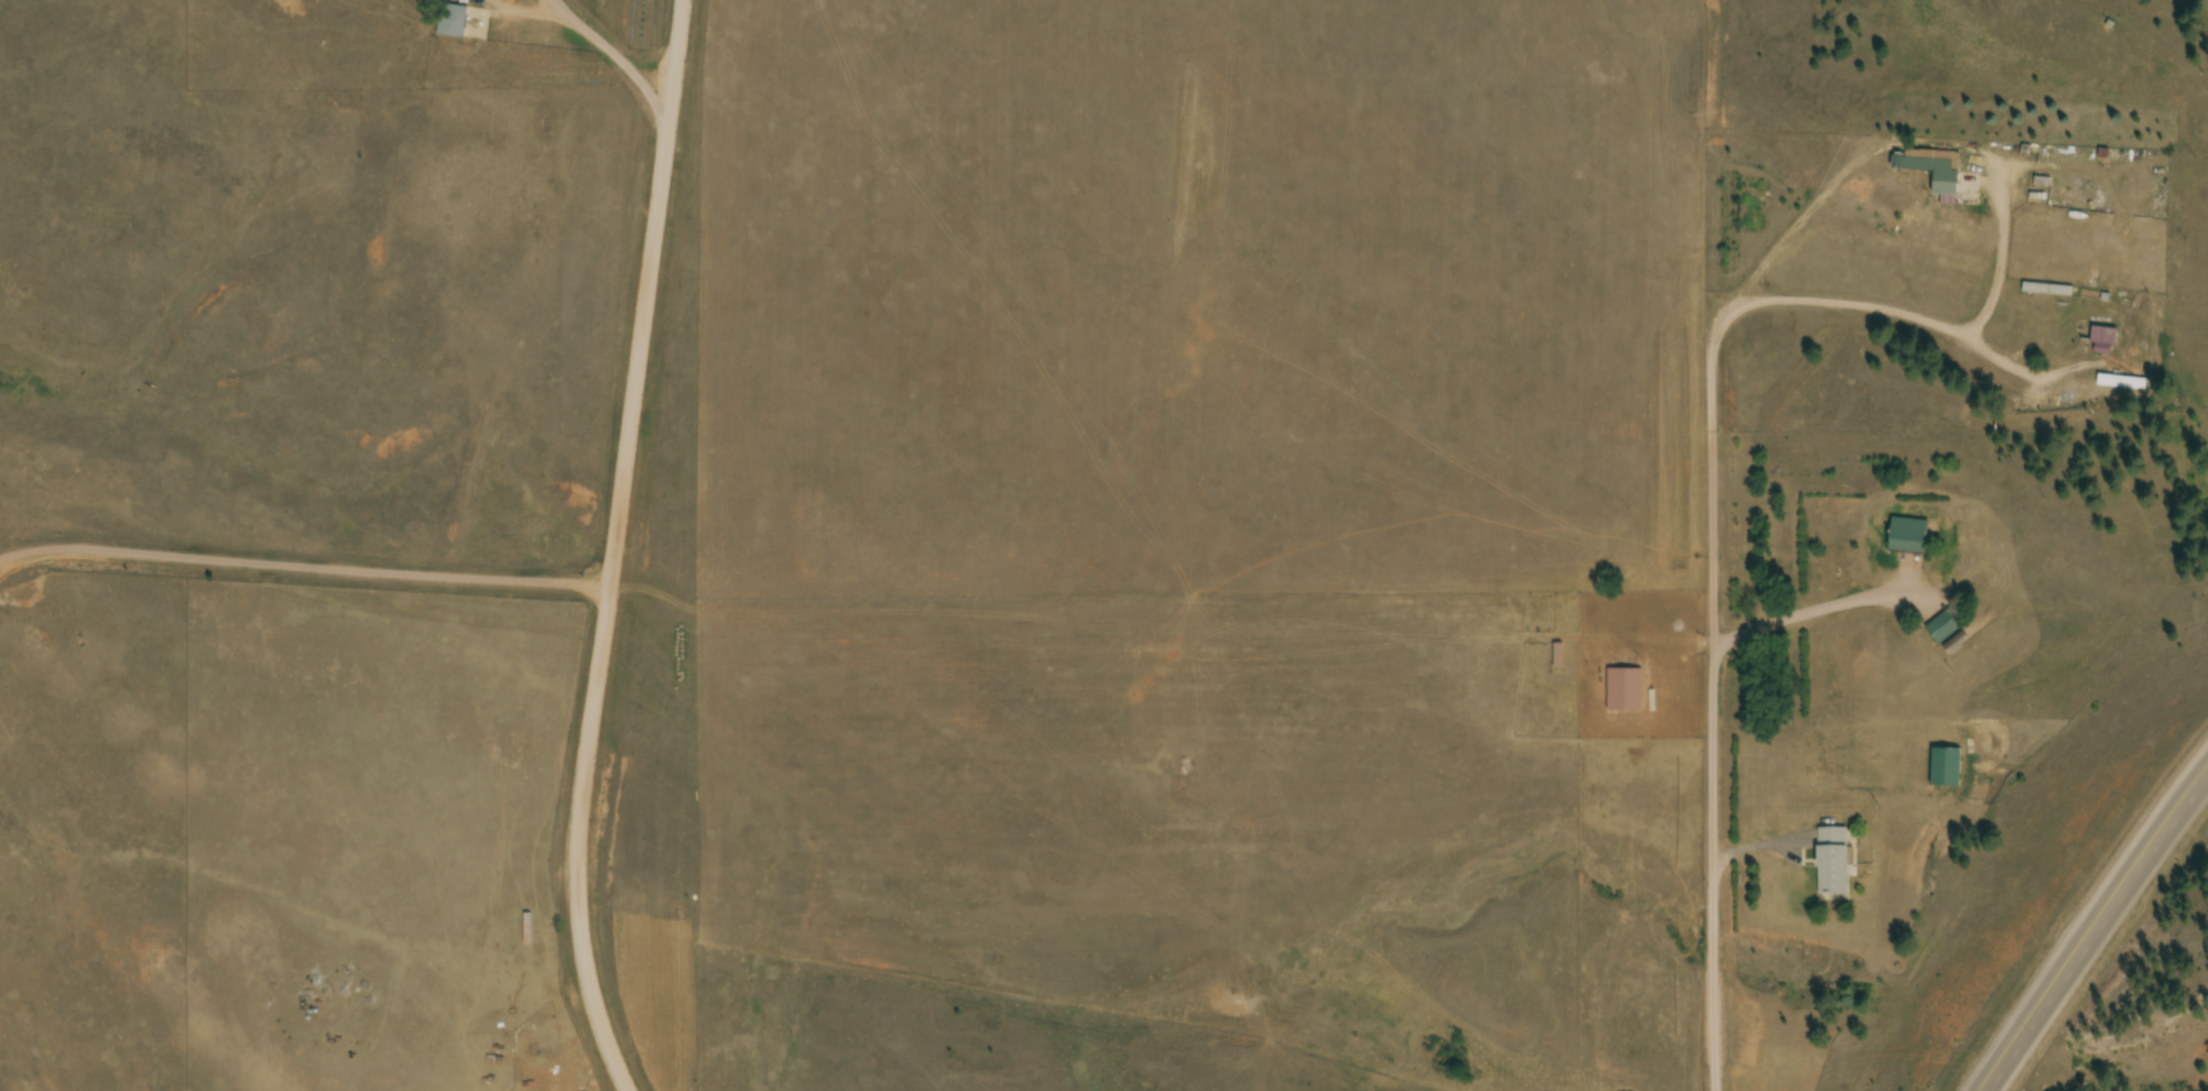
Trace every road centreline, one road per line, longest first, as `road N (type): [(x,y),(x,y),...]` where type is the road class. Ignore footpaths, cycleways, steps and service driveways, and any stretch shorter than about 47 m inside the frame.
road 1 (residential): [(628,1090),(586,970),(575,837),(681,0)]
road 2 (residential): [(1719,1090),(1715,335)]
road 3 (primary): [(1976,1090),(2207,779)]

